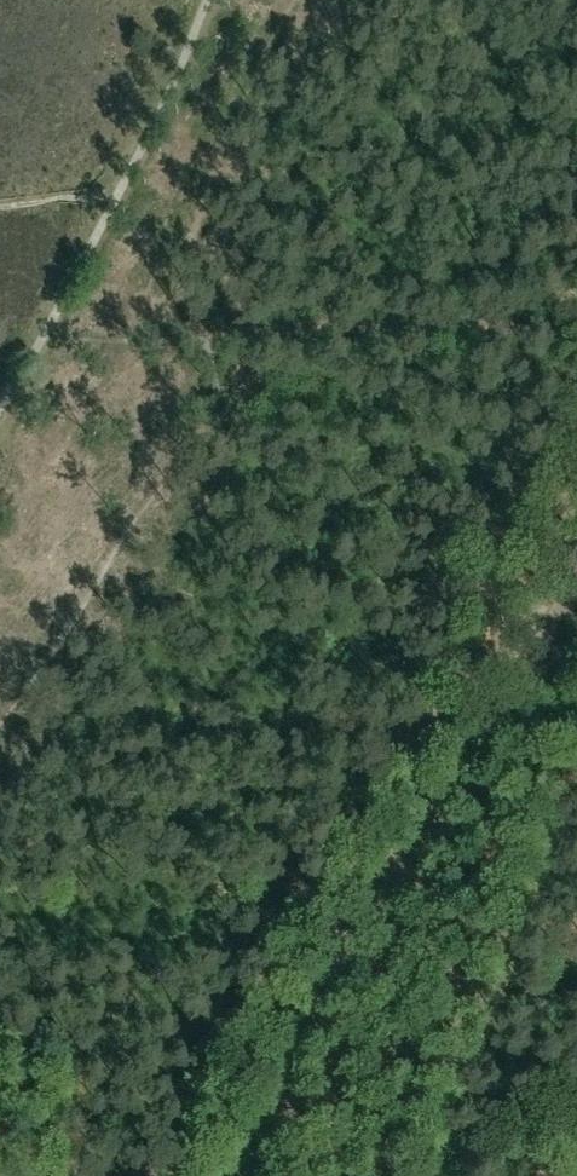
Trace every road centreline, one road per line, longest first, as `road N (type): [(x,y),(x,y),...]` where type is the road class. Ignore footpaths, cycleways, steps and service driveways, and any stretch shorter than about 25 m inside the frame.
road 1 (track): [(247,1175),(337,967),(576,579)]

